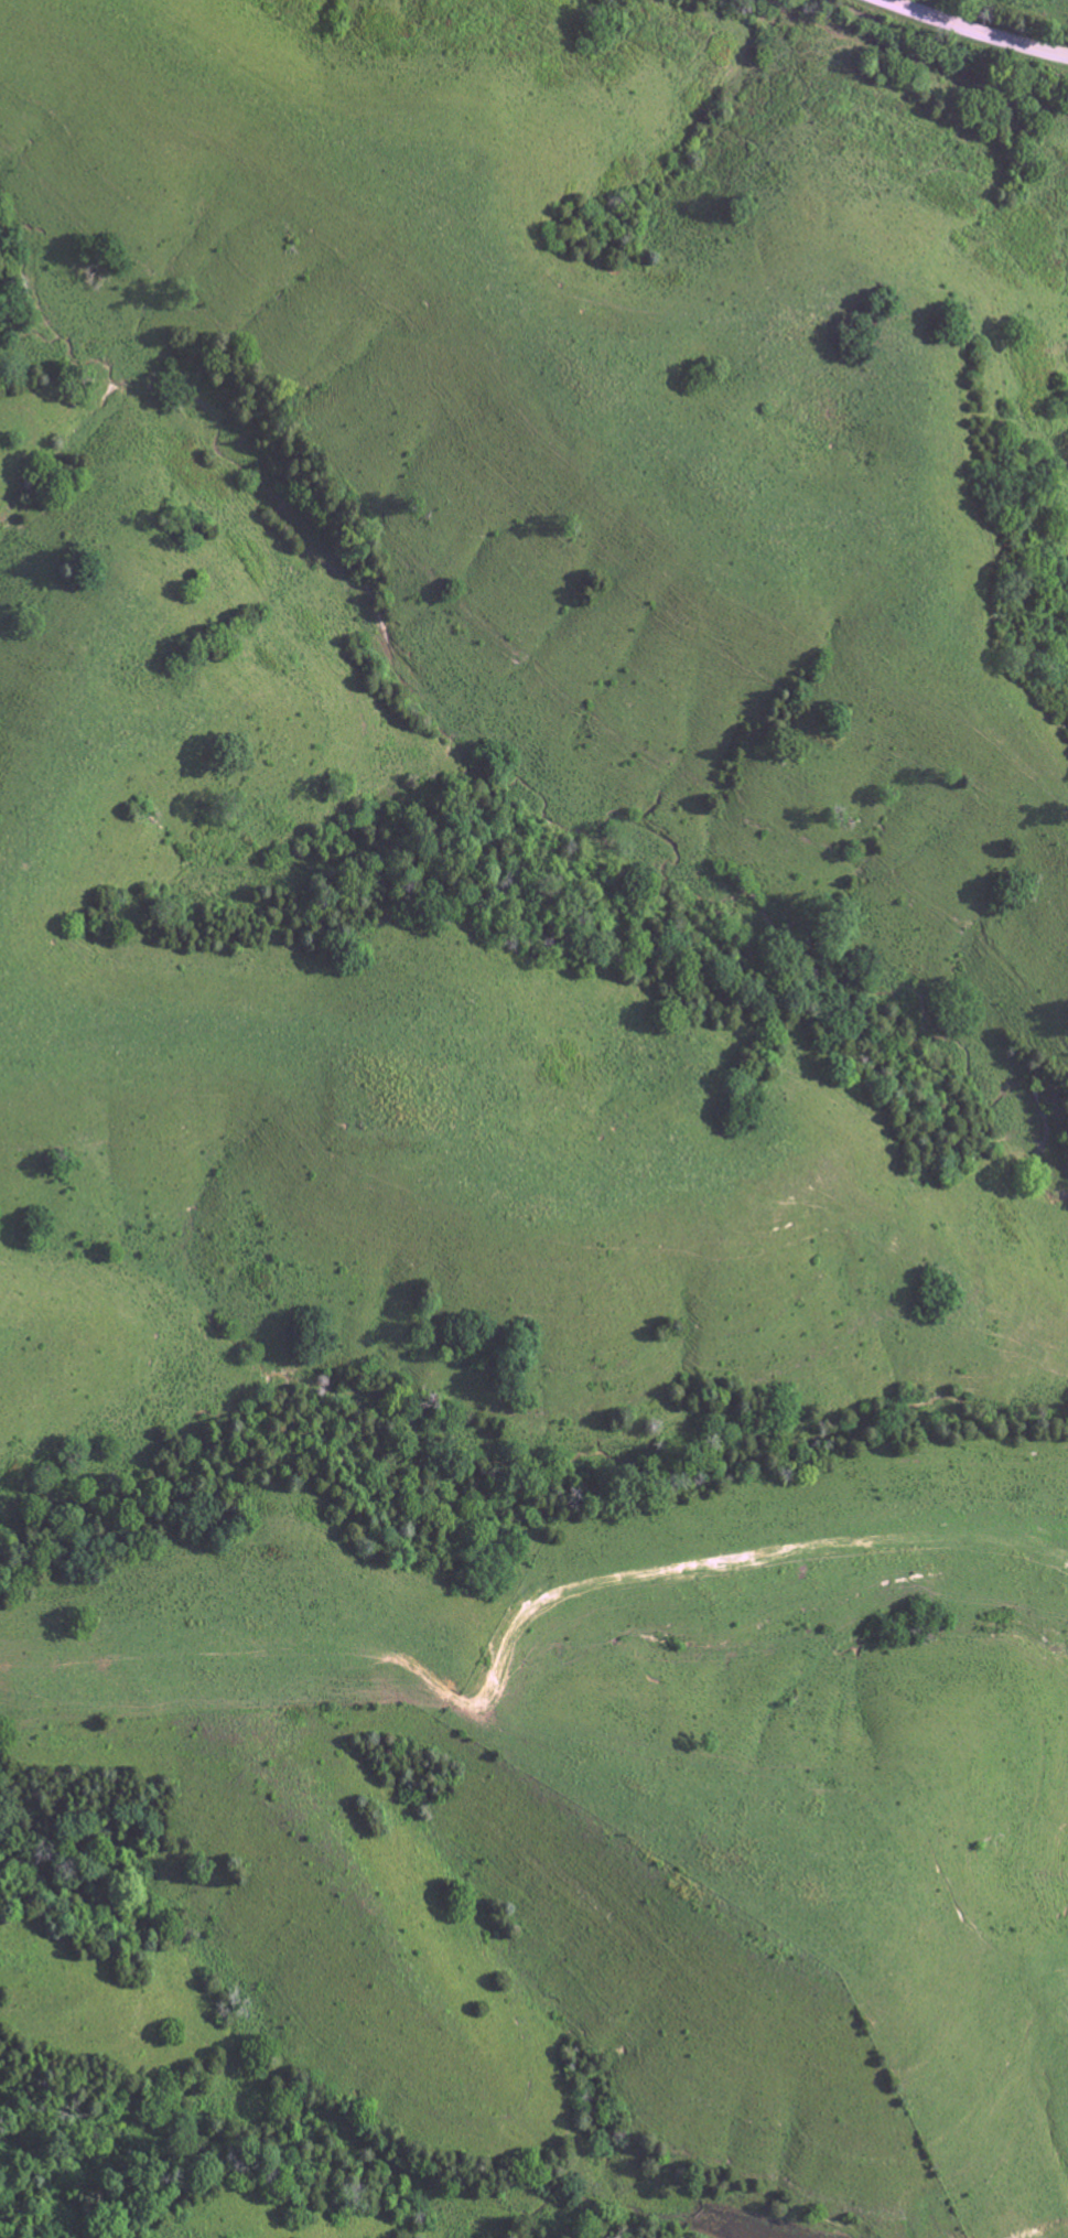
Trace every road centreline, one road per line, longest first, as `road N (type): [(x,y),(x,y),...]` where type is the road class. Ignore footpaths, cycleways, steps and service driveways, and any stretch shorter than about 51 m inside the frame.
road 1 (secondary): [(1067,59),(874,0)]

